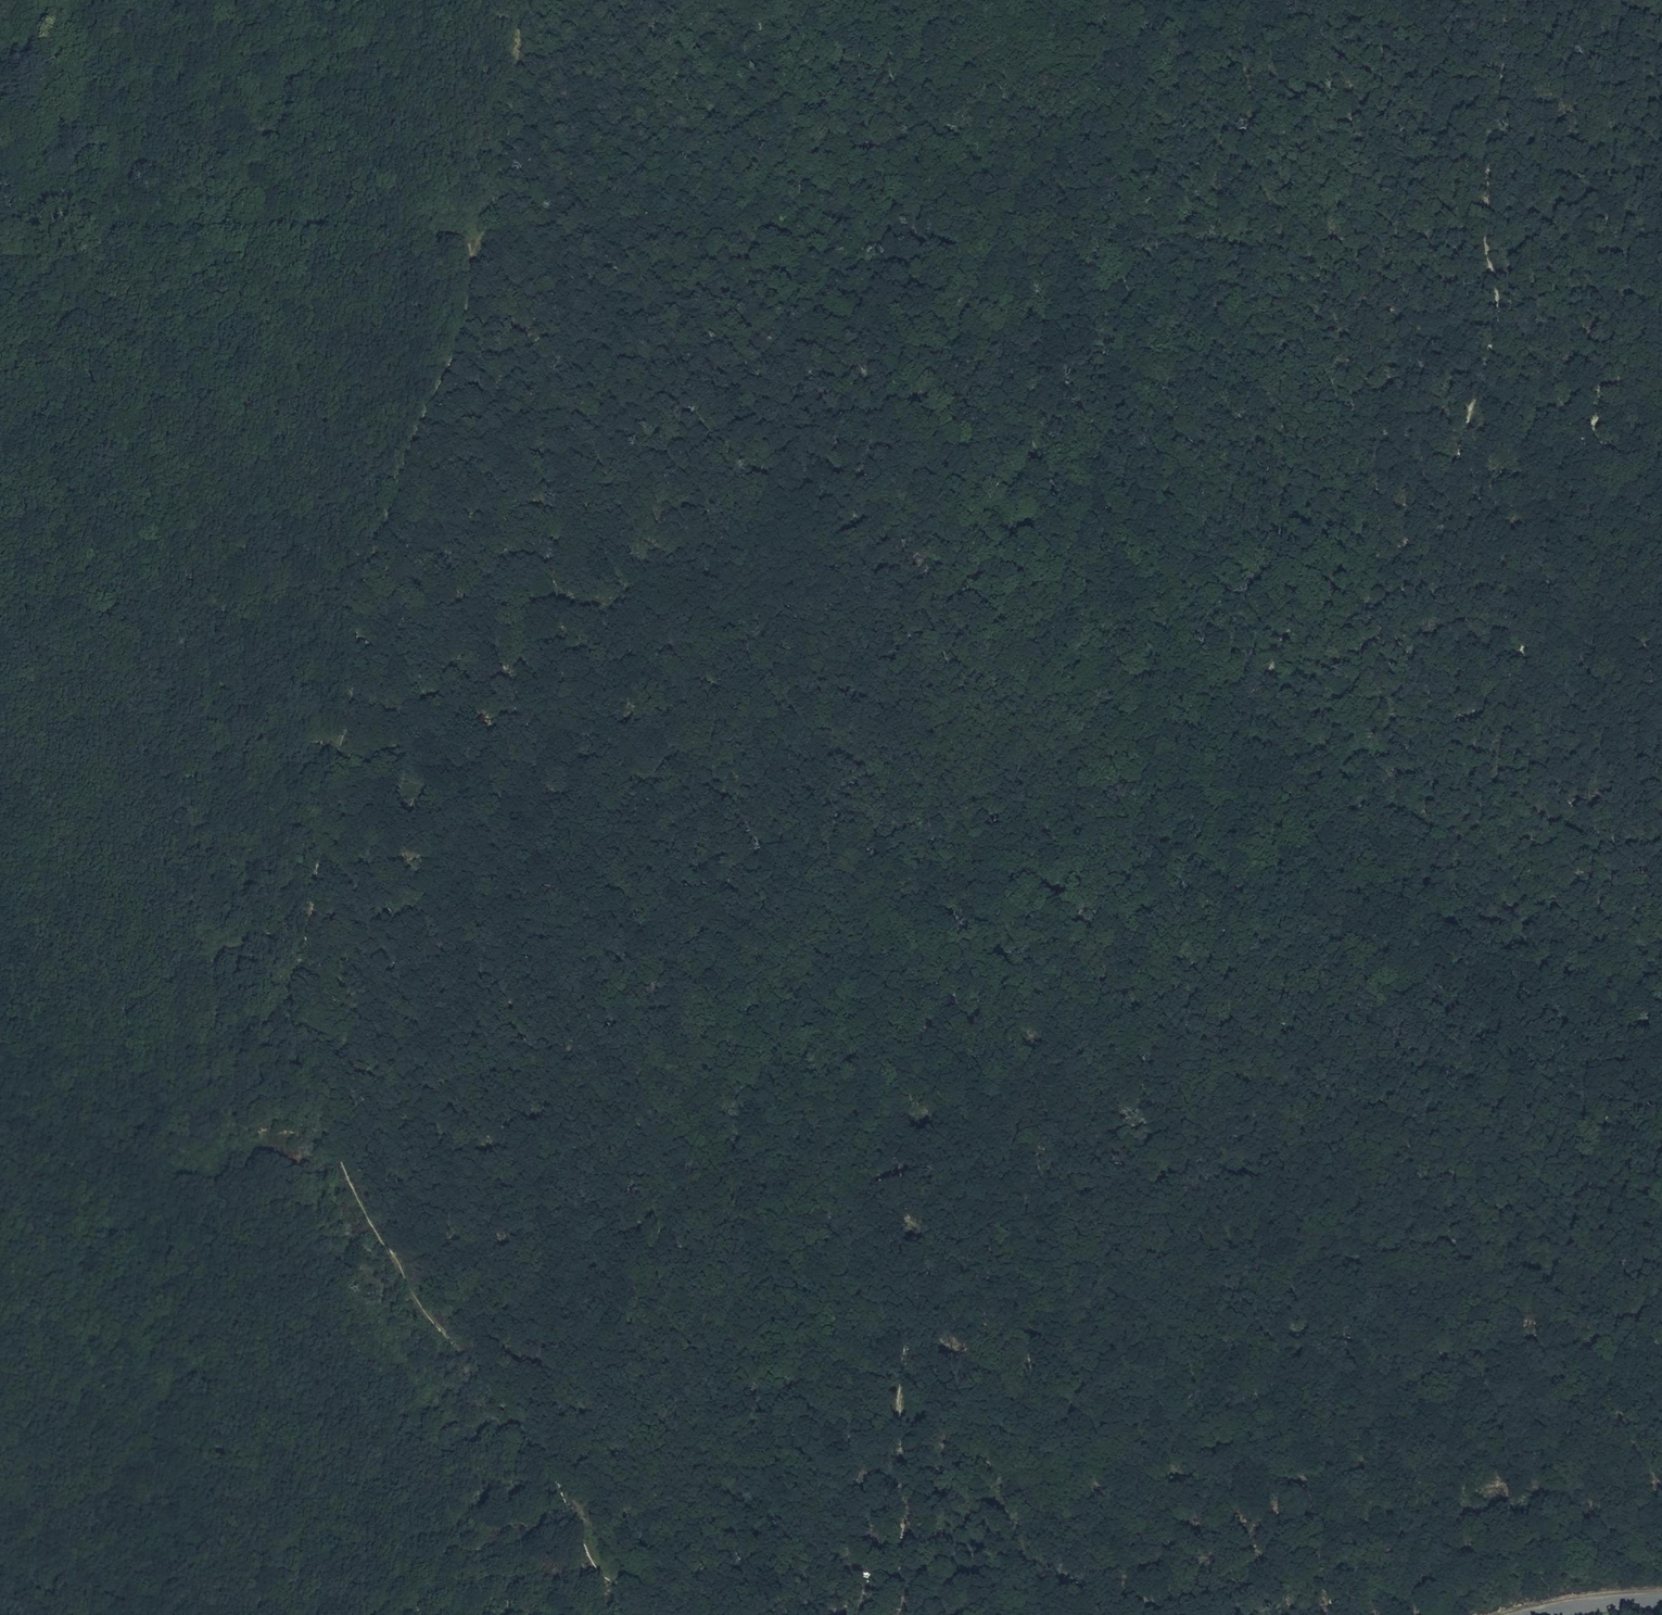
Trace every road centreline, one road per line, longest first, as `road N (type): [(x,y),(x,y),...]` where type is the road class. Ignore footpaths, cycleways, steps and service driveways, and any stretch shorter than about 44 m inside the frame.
road 1 (unclassified): [(1661,1601),(1534,1614)]

